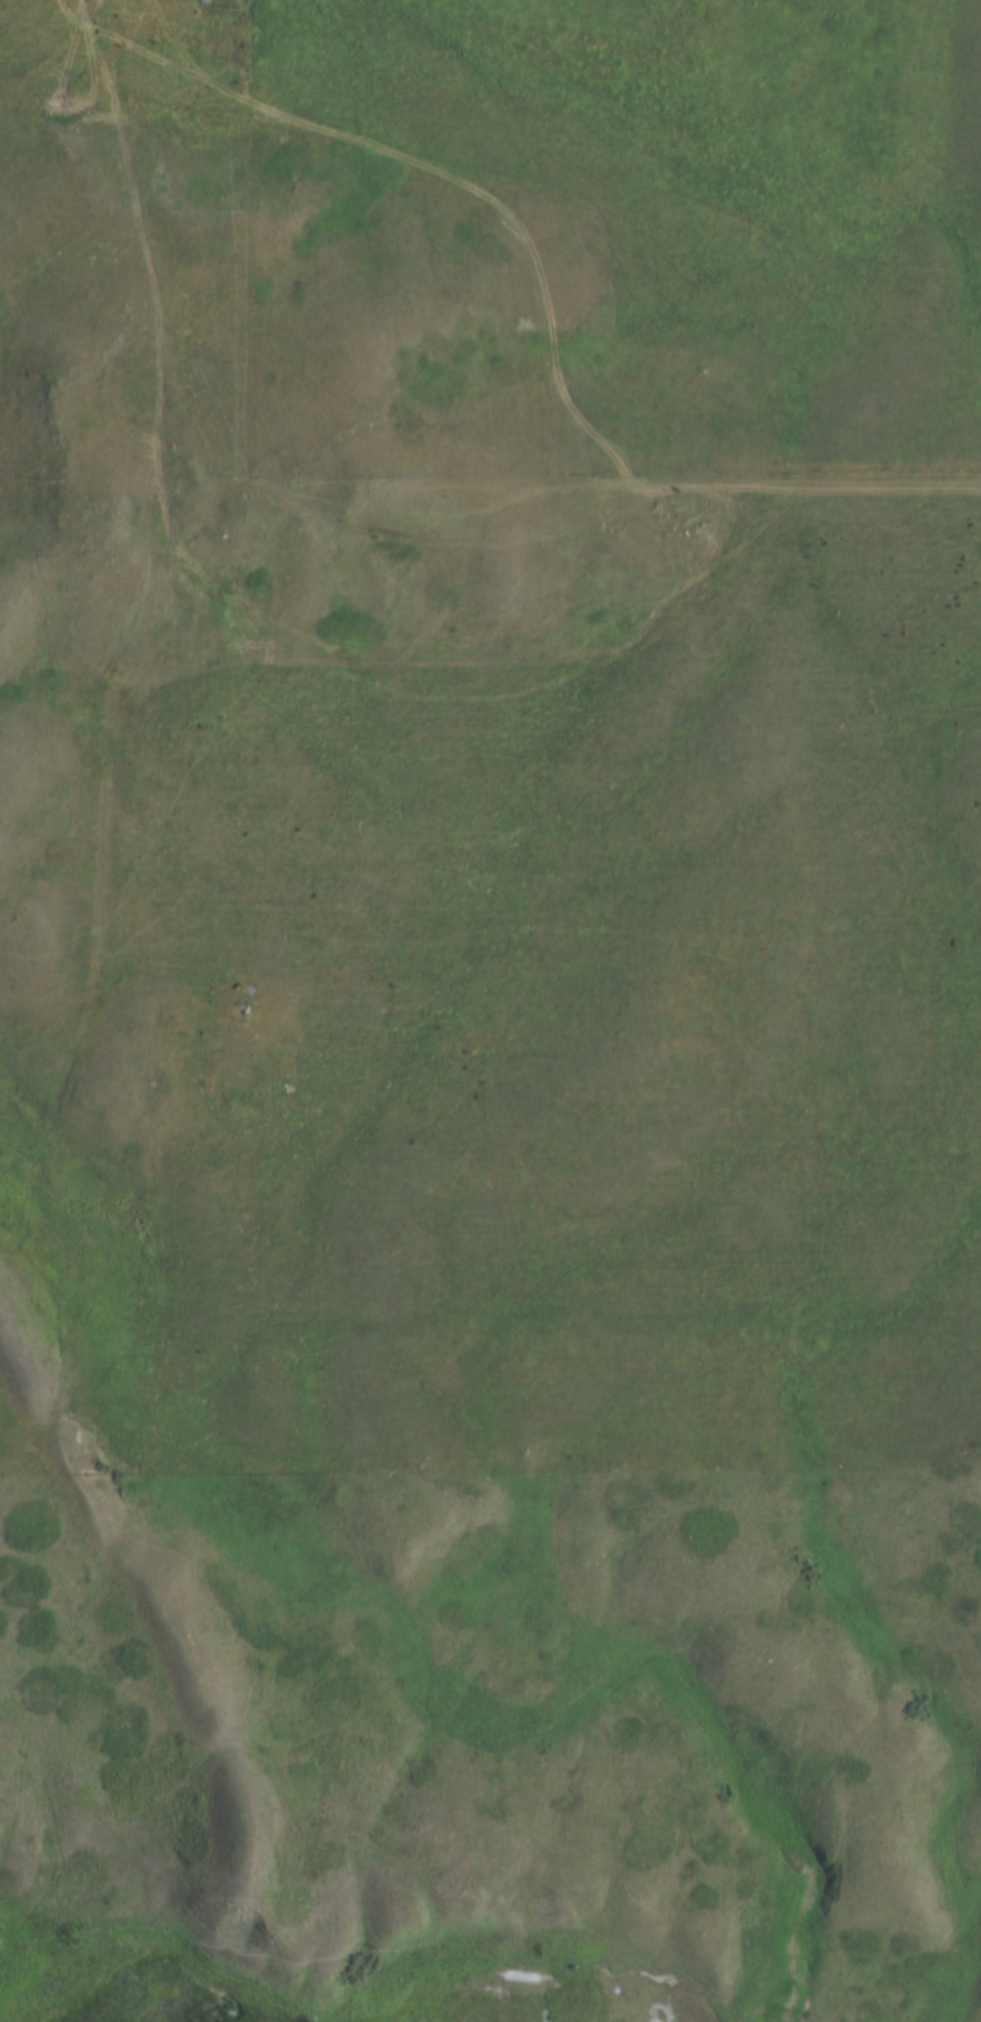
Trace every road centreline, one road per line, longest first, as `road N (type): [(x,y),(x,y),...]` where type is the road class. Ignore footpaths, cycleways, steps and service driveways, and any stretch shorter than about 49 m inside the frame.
road 1 (track): [(980,490),(668,491),(628,480),(567,407),(551,374),(543,277),(530,238),(490,197),(90,46),(50,12),(0,16)]

